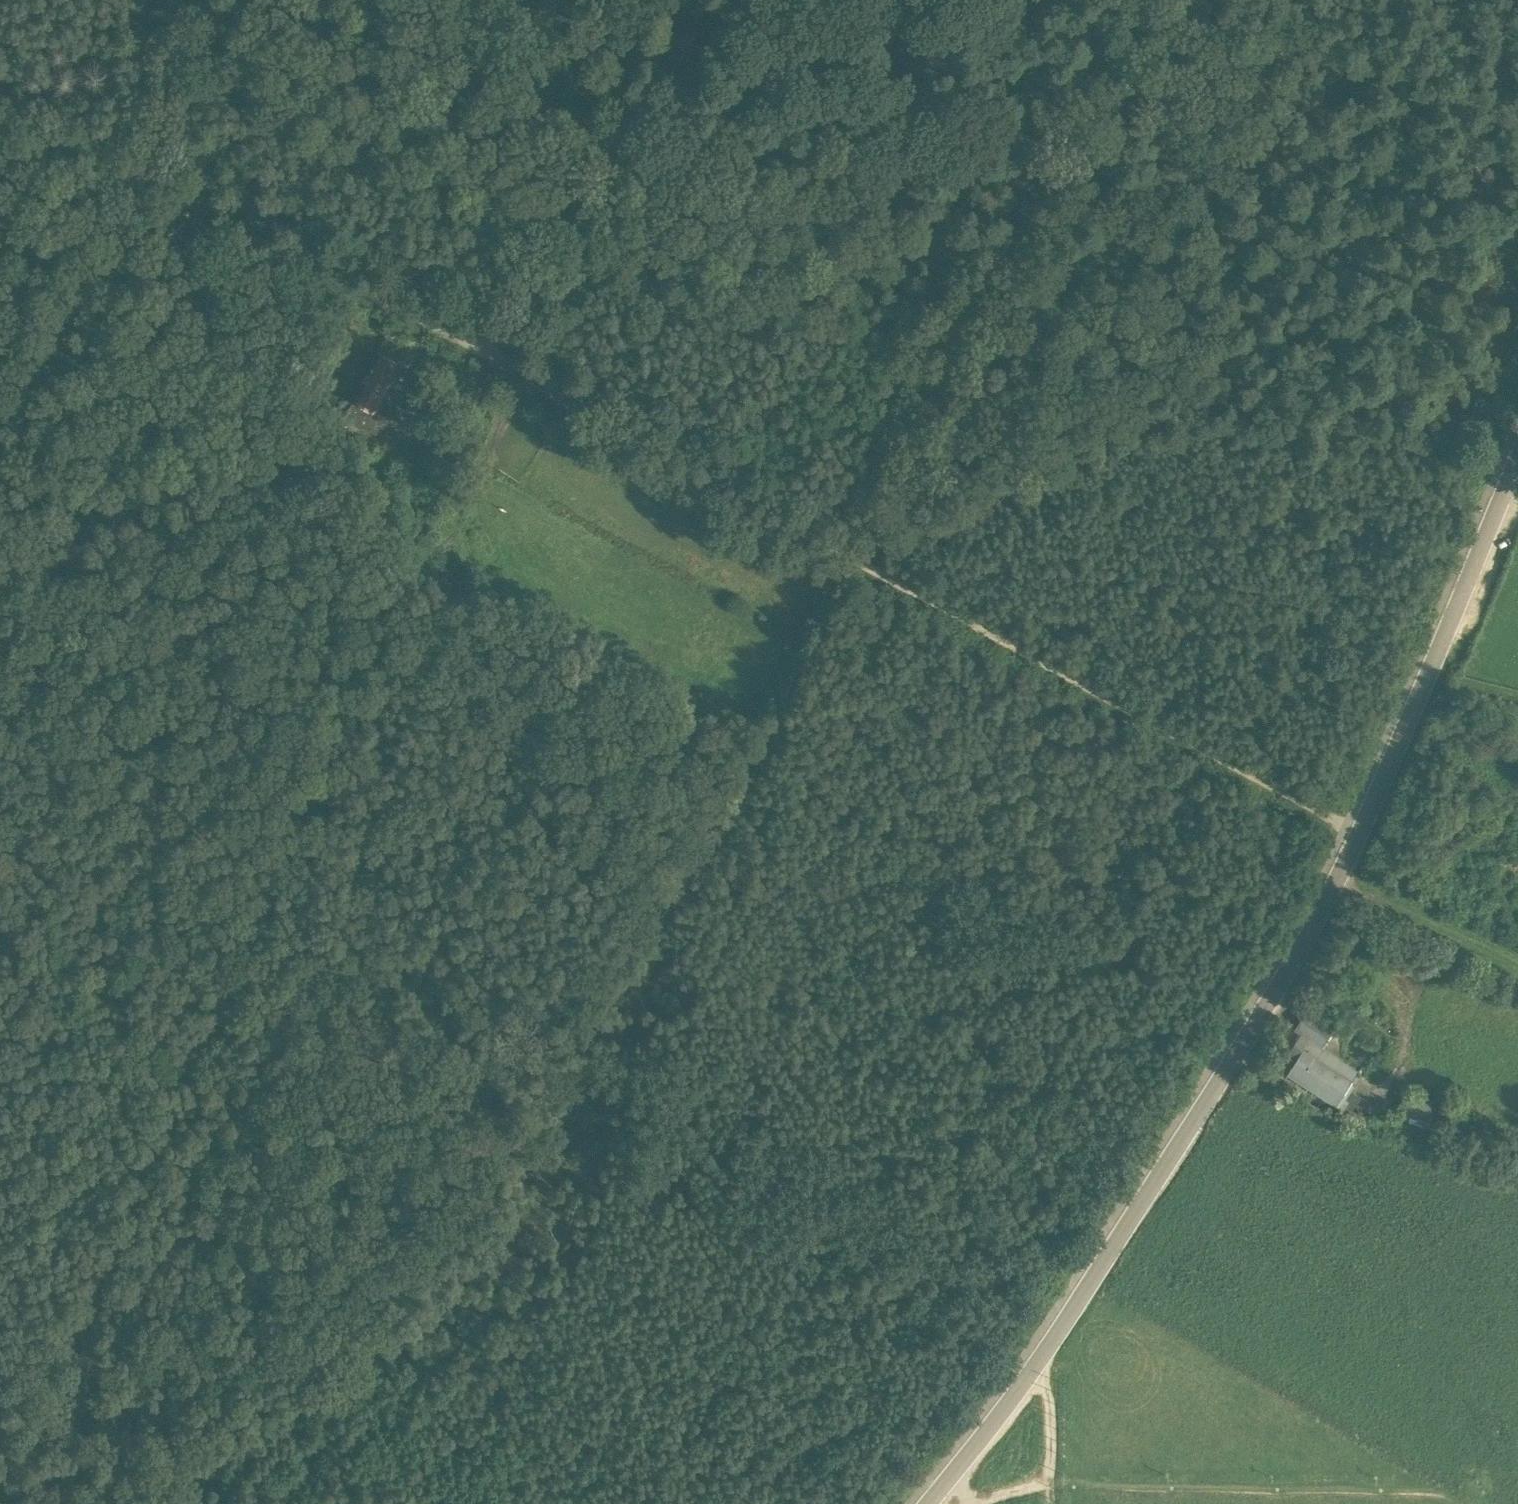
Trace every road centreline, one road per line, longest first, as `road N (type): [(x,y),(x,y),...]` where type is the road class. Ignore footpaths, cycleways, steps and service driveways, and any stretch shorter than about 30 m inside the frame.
road 1 (tertiary): [(929,1503),(1044,1356),(1310,930),(1517,481)]
road 2 (track): [(0,93),(399,304),(877,572)]
road 3 (track): [(877,572),(1344,827)]
road 4 (track): [(1337,879),(1517,963)]
road 5 (track): [(1047,1503),(1044,1356)]

